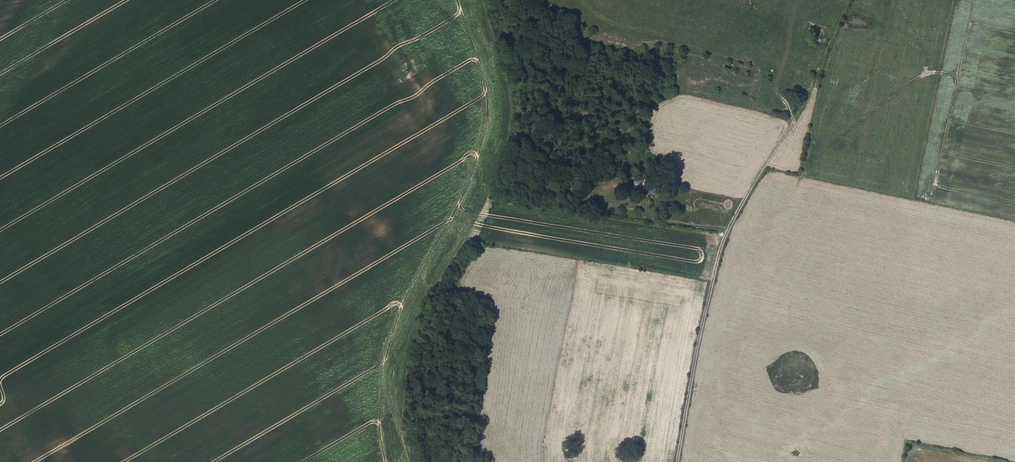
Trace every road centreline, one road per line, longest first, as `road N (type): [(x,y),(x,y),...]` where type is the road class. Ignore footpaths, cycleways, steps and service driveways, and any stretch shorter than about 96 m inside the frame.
road 1 (track): [(677,461),(722,241),(792,136),(848,0)]

